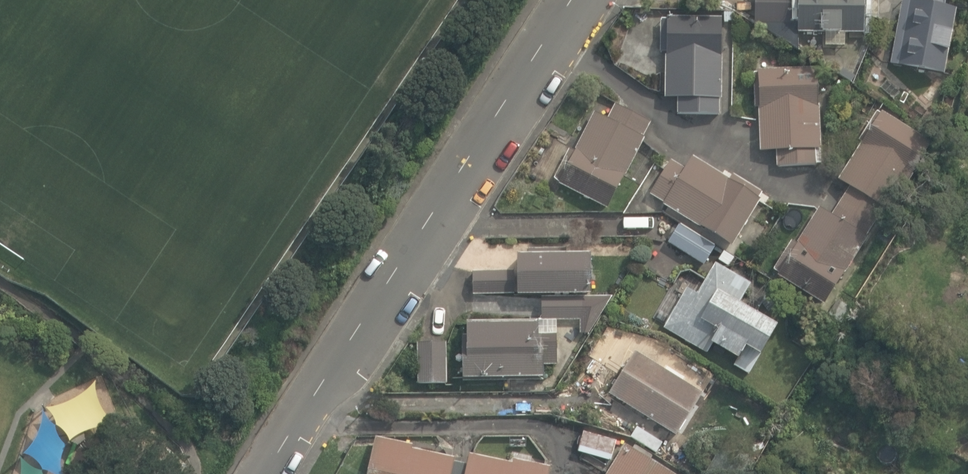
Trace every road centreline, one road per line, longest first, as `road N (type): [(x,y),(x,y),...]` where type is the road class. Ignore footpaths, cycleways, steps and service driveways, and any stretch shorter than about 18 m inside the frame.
road 1 (residential): [(266,473),(572,0)]

